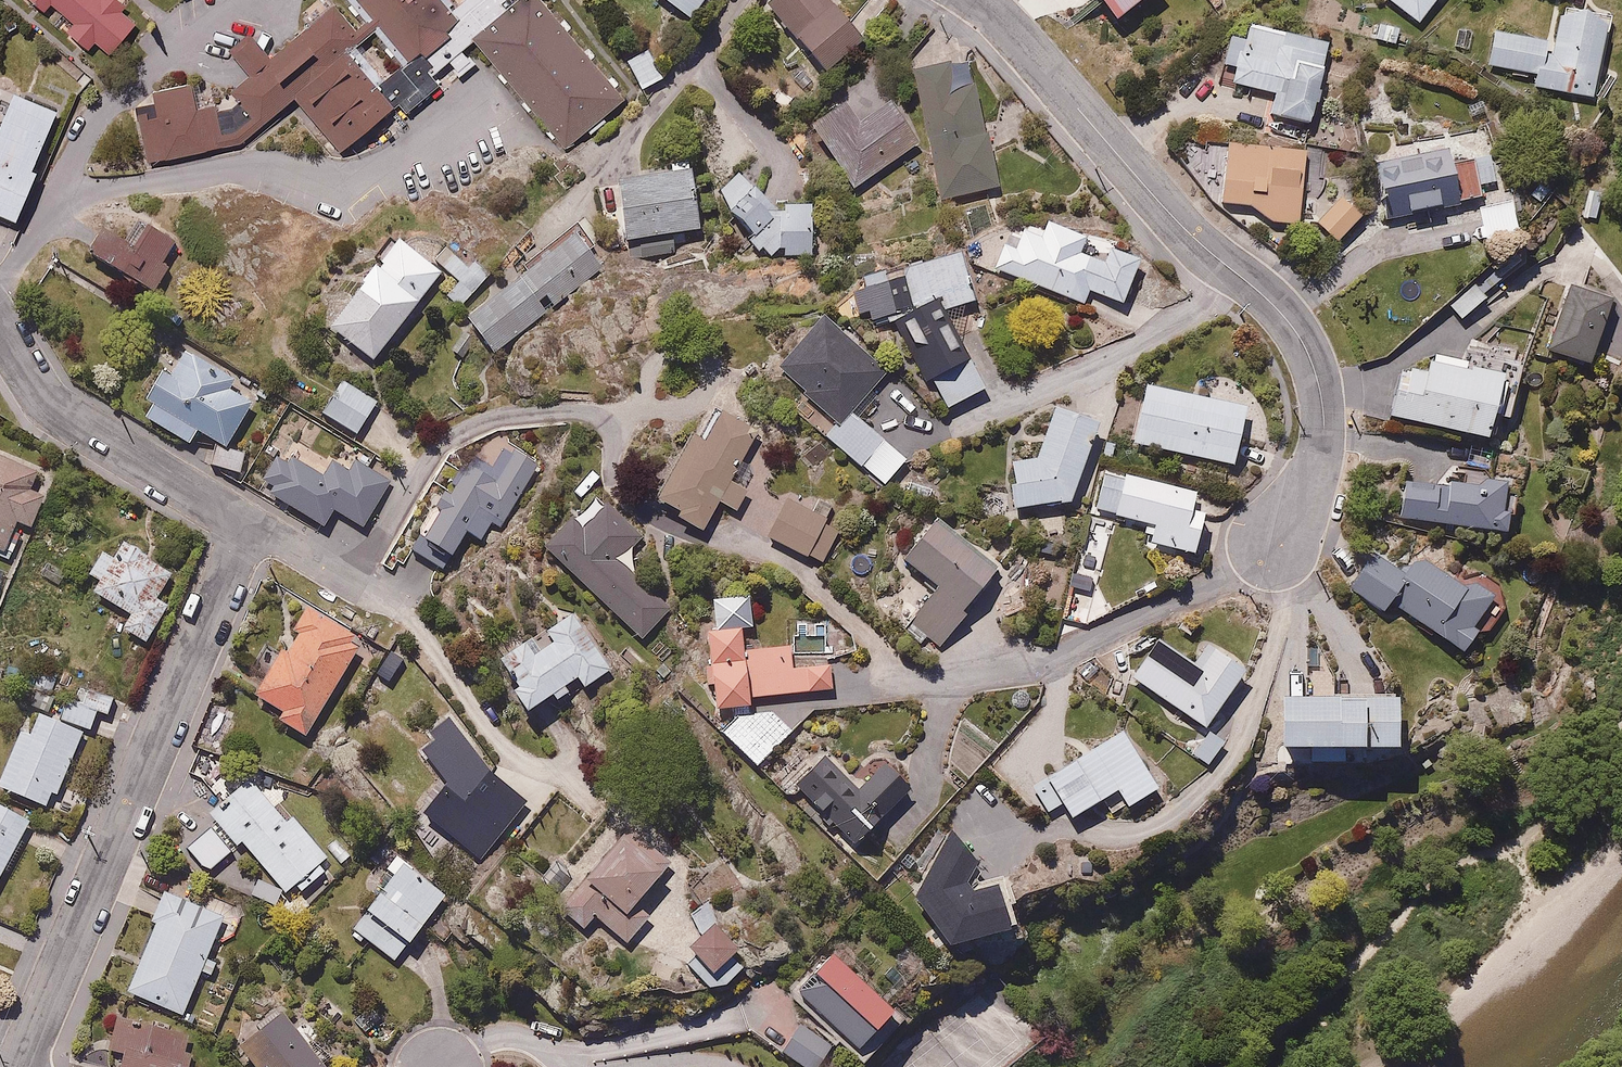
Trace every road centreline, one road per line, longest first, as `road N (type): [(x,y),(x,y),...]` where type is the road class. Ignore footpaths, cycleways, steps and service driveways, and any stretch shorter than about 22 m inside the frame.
road 1 (residential): [(978,0),(1193,234),(1283,313),(1304,348),(1319,391),(1322,439),(1281,540)]
road 2 (residential): [(244,526),(19,1066)]
road 3 (residential): [(59,193),(227,170),(325,174),(361,168),(483,99)]
road 4 (residential): [(0,341),(68,421),(244,526)]
road 5 (residential): [(59,193),(101,118),(224,0)]
road 6 (residential): [(244,526),(391,601)]

